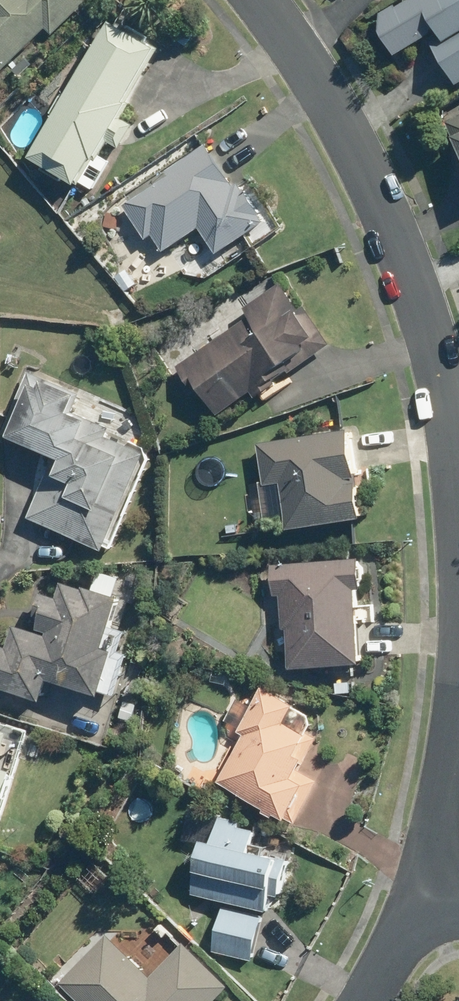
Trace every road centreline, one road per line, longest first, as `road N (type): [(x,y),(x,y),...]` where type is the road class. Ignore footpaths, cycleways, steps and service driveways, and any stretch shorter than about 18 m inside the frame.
road 1 (residential): [(458,488),(444,375),(414,276),(378,190),(297,49)]
road 2 (residential): [(429,892),(458,697)]
road 3 (residential): [(364,1000),(429,892)]

